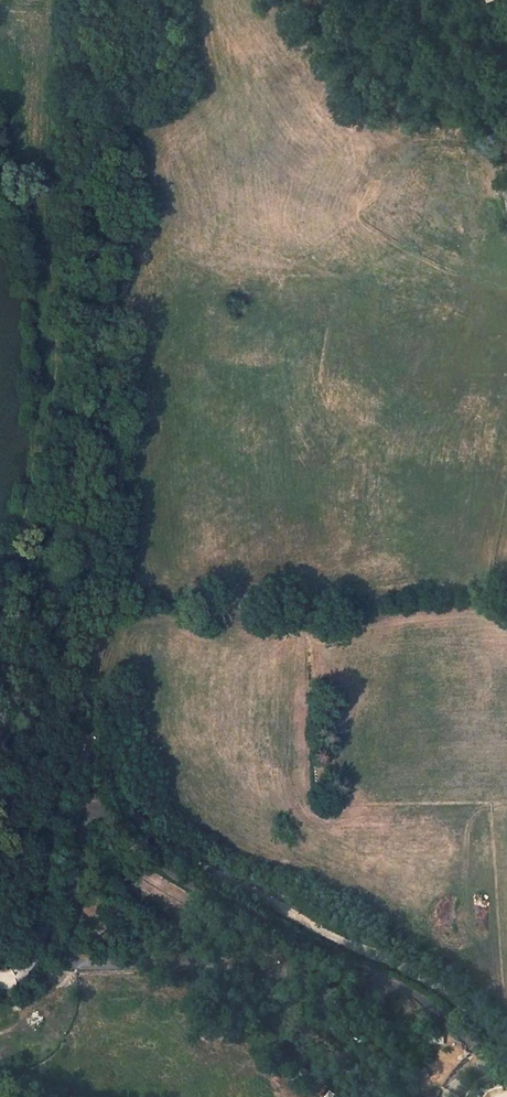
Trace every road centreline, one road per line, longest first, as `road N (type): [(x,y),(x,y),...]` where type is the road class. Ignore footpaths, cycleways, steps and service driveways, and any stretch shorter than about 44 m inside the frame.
road 1 (unclassified): [(0,978),(22,972),(34,957),(58,772),(71,743),(81,741),(170,844),(334,937),(413,971),(506,1042)]

